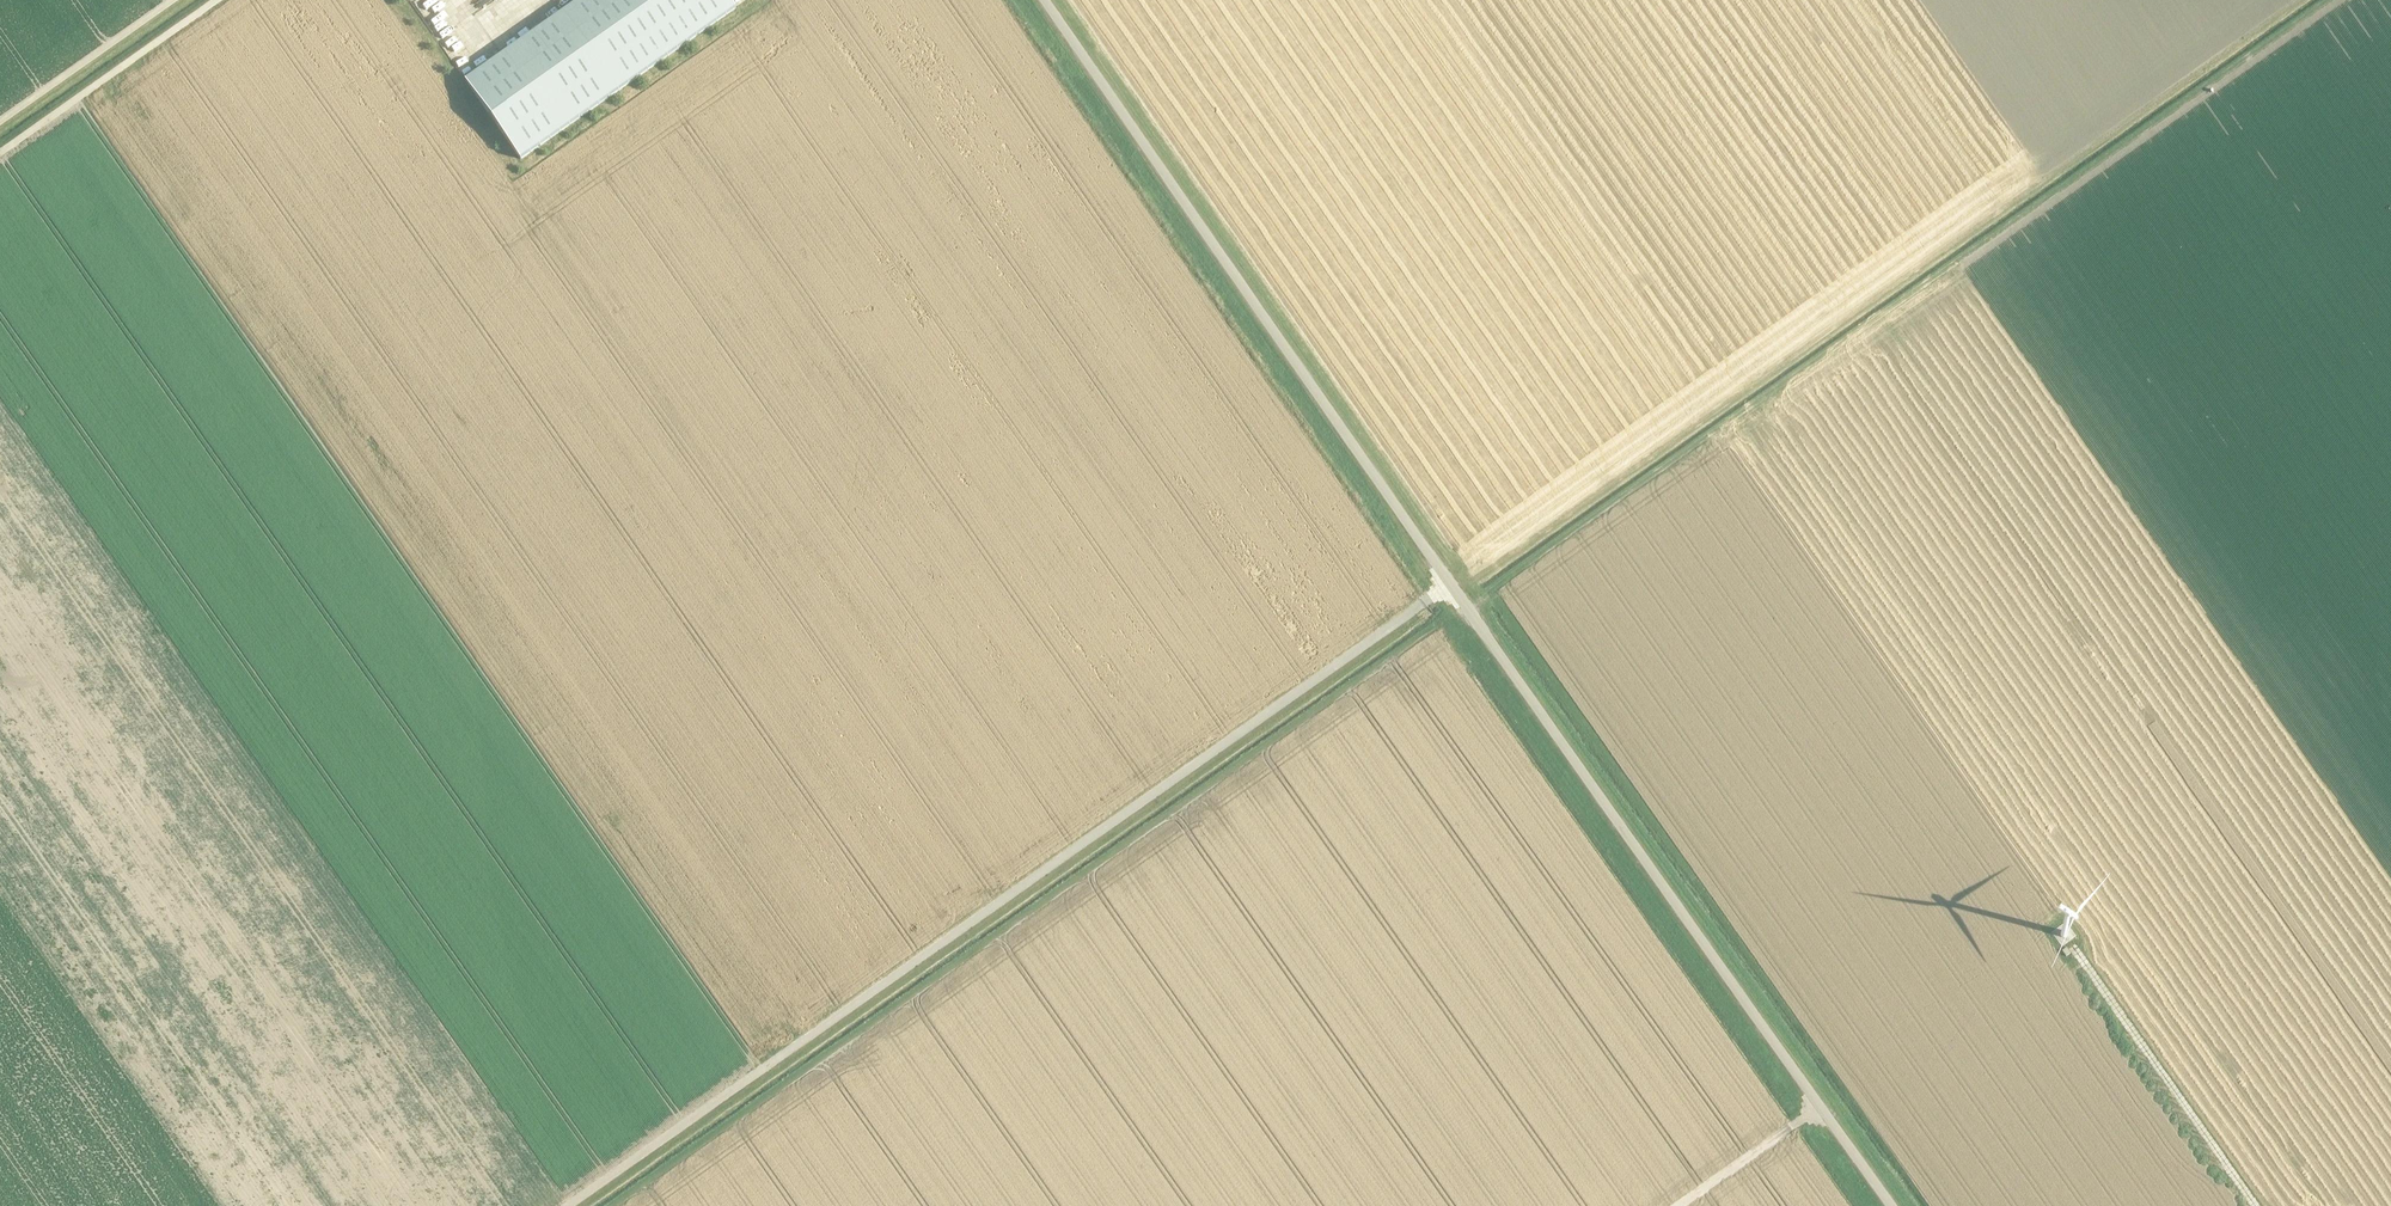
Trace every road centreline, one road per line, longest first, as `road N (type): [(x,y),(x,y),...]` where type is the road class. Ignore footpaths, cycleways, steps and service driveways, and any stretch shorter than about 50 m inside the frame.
road 1 (unclassified): [(1888,1205),(1682,927),(1047,0)]

